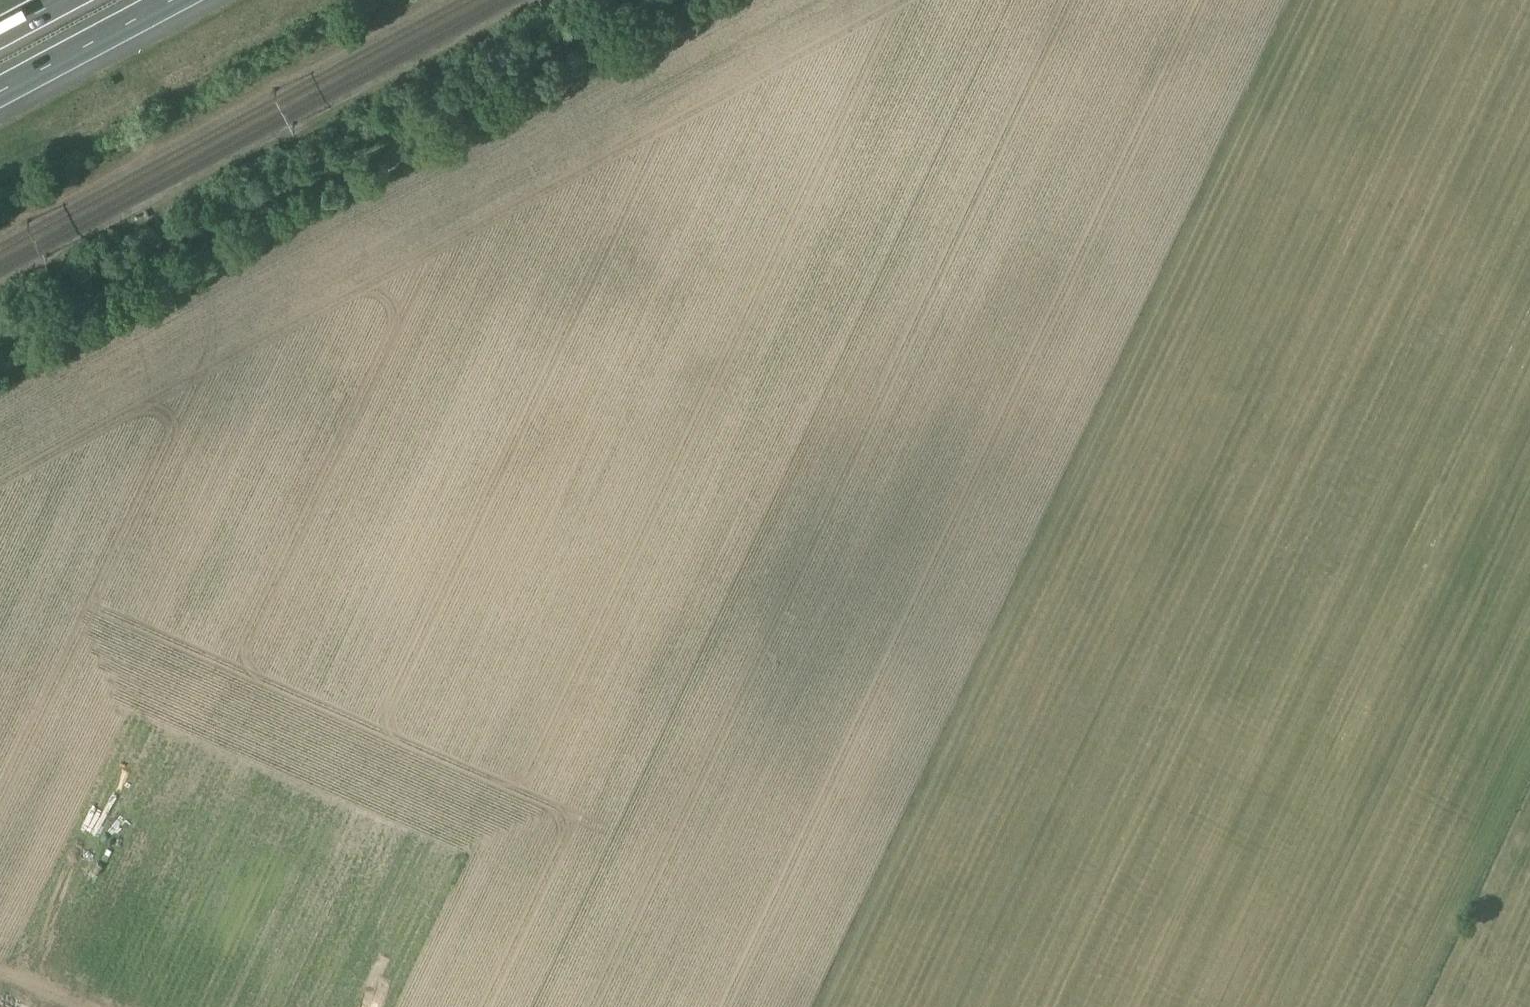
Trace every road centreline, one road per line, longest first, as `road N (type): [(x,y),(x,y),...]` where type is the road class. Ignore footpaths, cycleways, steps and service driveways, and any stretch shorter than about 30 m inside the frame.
road 1 (track): [(0,370),(703,0)]
road 2 (motorway): [(0,92),(172,0)]

